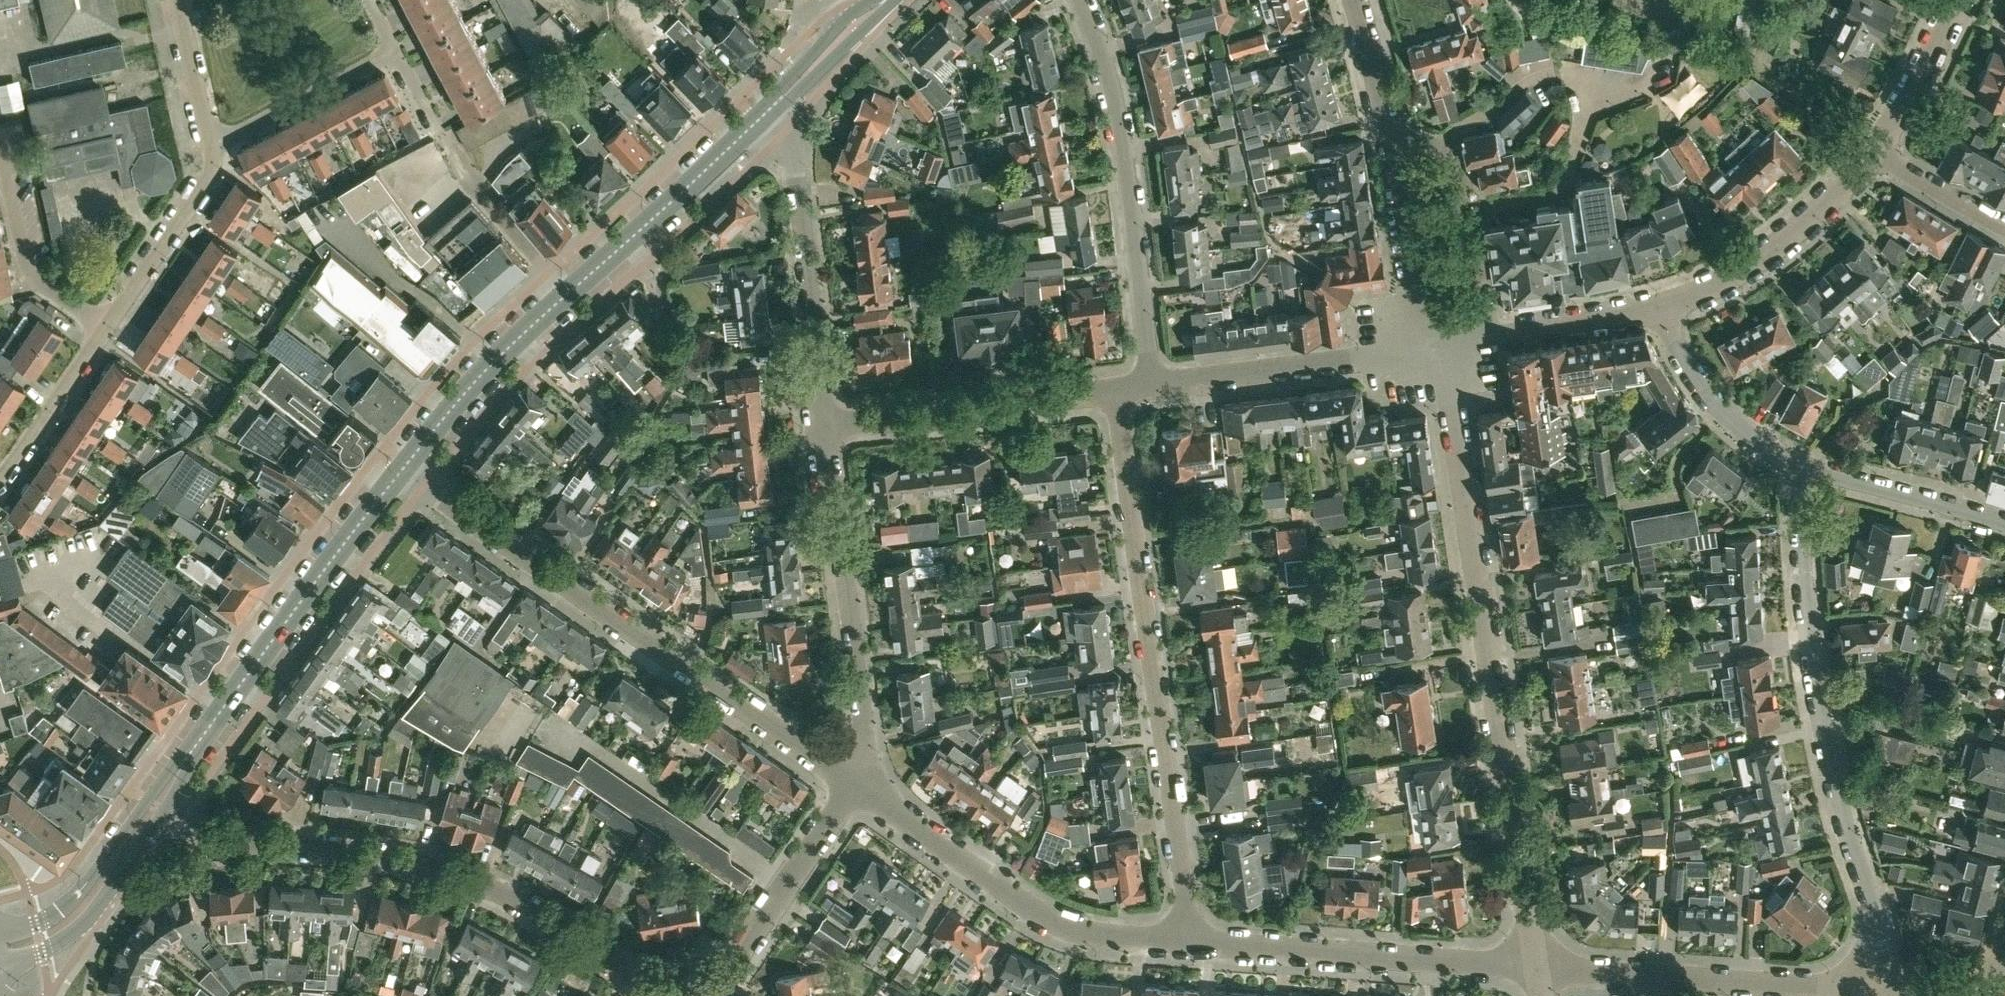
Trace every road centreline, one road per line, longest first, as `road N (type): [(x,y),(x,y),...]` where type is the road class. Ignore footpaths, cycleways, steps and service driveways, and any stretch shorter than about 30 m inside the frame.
road 1 (residential): [(1538,967),(1436,346)]
road 2 (residential): [(1185,941),(1185,889),(1118,393)]
road 3 (residential): [(856,782),(403,467)]
road 4 (residential): [(660,995),(486,882),(365,850),(243,846),(203,837),(165,812)]
road 5 (residential): [(1870,991),(1873,918),(1834,786),(1809,639),(1803,462)]
road 6 (secondary): [(778,101),(511,345),(403,467)]
road 7 (residential): [(0,483),(211,171),(211,150)]
road 8 (residential): [(1154,388),(1121,129),(1081,0)]
road 9 (residential): [(1185,941),(1062,924),(856,782)]
road 10 (residential): [(856,782),(865,720),(828,426)]
road 11 (residential): [(1538,967),(1185,941)]
road 12 (secondary): [(403,467),(198,741)]
road 13 (residential): [(1870,991),(1538,967)]
road 14 (residential): [(828,426),(778,101)]
road 15 (residential): [(828,426),(1118,393)]
road 16 (residential): [(1154,388),(1436,346)]
road 17 (secondary): [(198,741),(76,895),(34,923),(0,930)]
road 18 (residential): [(1663,308),(1796,232),(1873,150)]
road 19 (residential): [(708,995),(856,782)]
road 20 (residential): [(1487,338),(1452,157),(1434,146),(1391,143)]
road 21 (secondary): [(0,962),(41,951),(70,932),(165,812)]
road 22 (residential): [(1803,462),(1731,421),(1699,383),(1663,308)]
road 23 (residential): [(396,51),(211,150)]
road 24 (residential): [(2004,520),(1803,462)]
road 25 (residential): [(1391,143),(1436,346)]
road 26 (residential): [(1487,338),(1663,308)]
road 27 (residential): [(1873,150),(1956,0)]
road 28 (residential): [(211,150),(178,0)]
road 29 (secondary): [(778,101),(893,0)]
road 30 (residential): [(2004,226),(1873,150)]
road 31 (residential): [(1357,0),(1391,143)]

